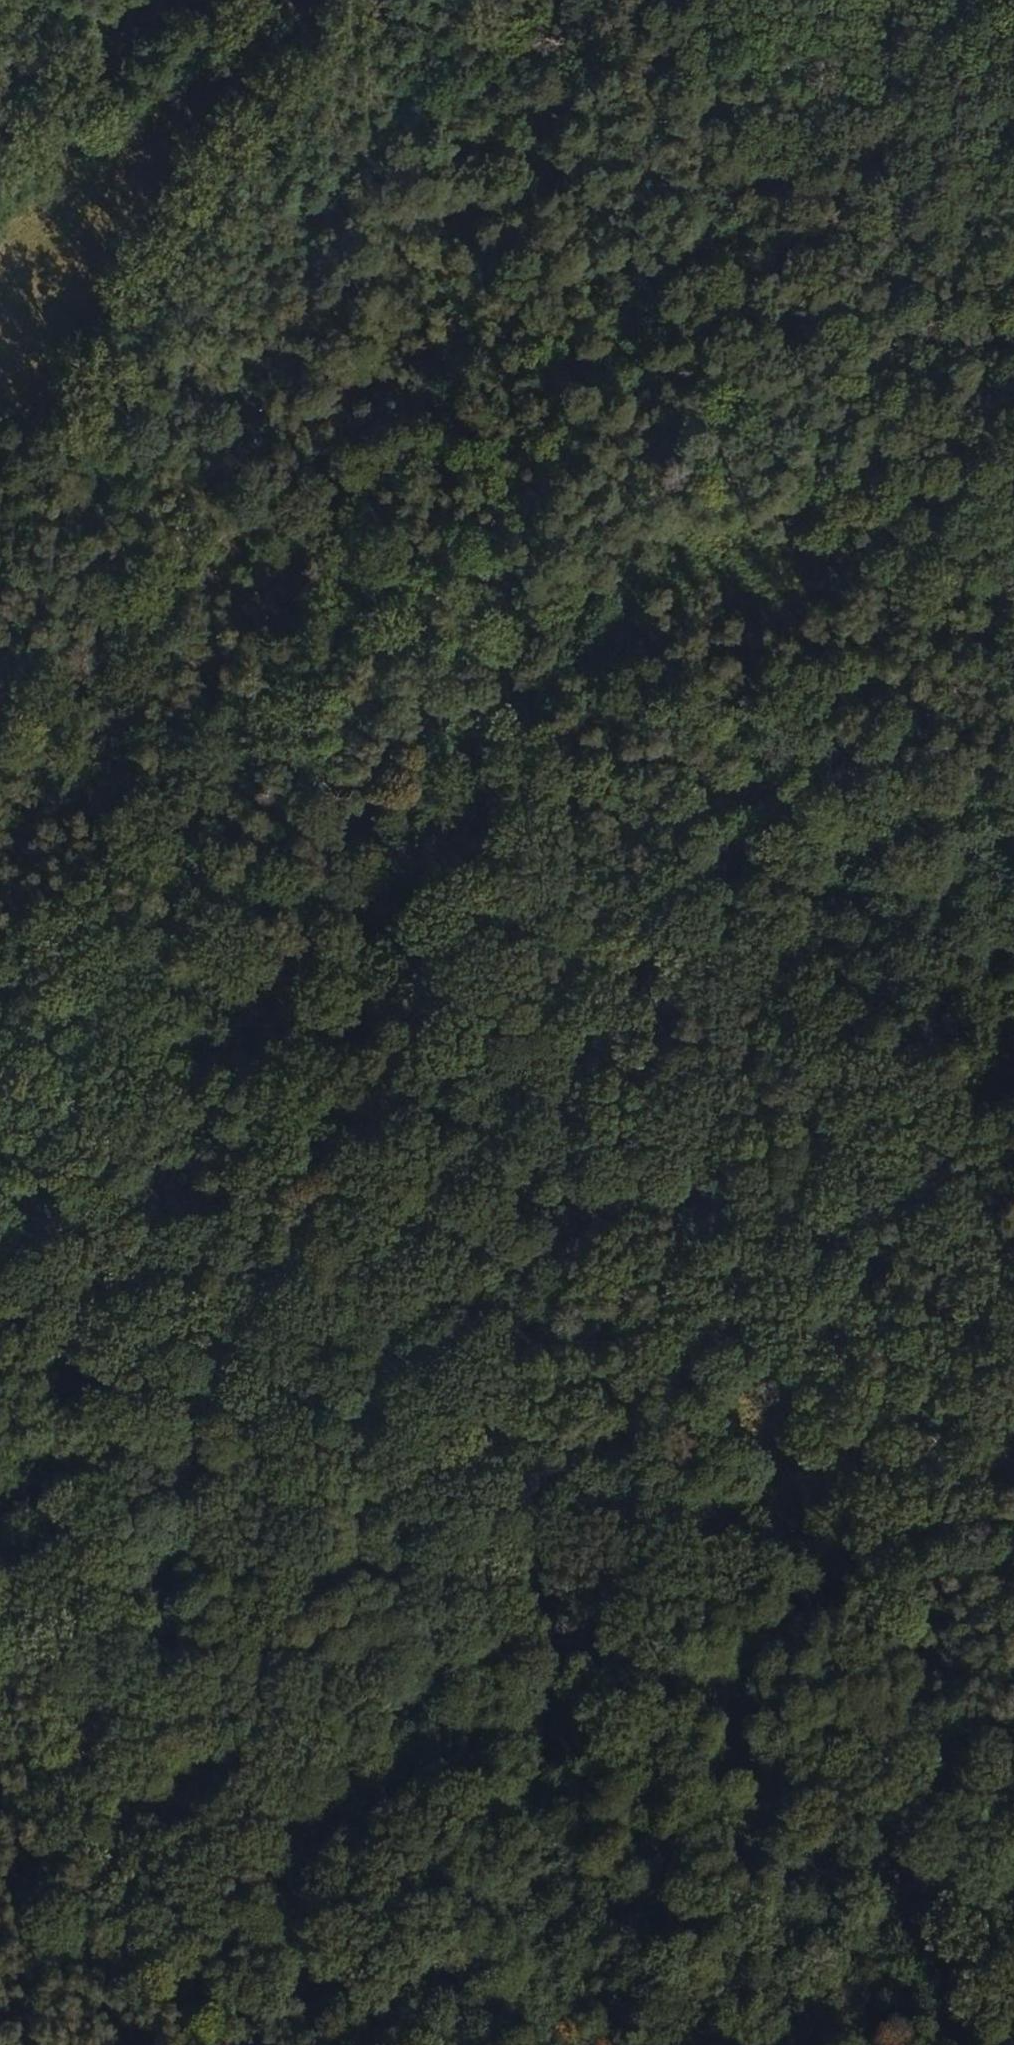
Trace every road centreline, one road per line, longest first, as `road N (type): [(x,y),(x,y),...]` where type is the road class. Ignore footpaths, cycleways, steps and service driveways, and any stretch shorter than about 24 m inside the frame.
road 1 (track): [(0,1084),(271,887),(801,162),(877,0)]

